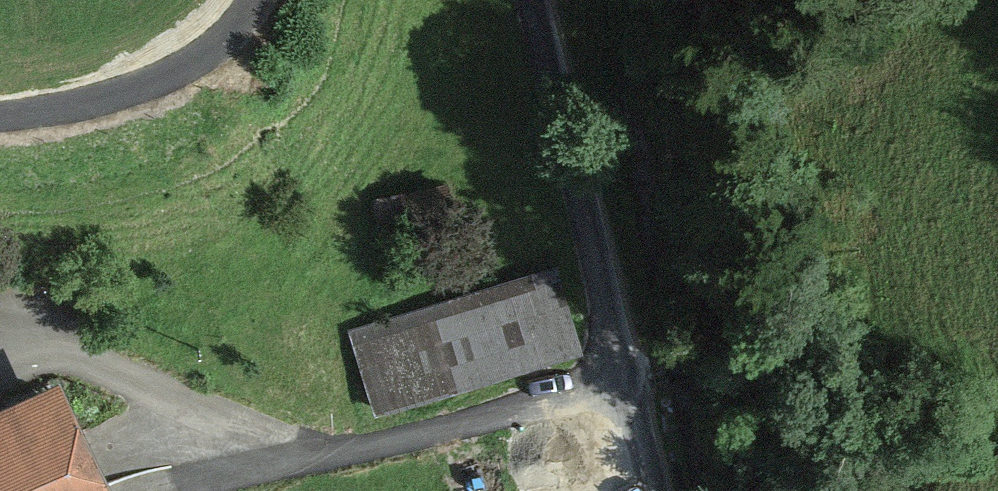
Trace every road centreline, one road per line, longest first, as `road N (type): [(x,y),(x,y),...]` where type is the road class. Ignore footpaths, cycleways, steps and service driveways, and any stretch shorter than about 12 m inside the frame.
road 1 (track): [(89,356),(305,457),(369,456),(627,387)]
road 2 (residential): [(655,490),(526,0)]
road 3 (track): [(0,119),(95,106),(188,76),(221,52),(263,0)]

